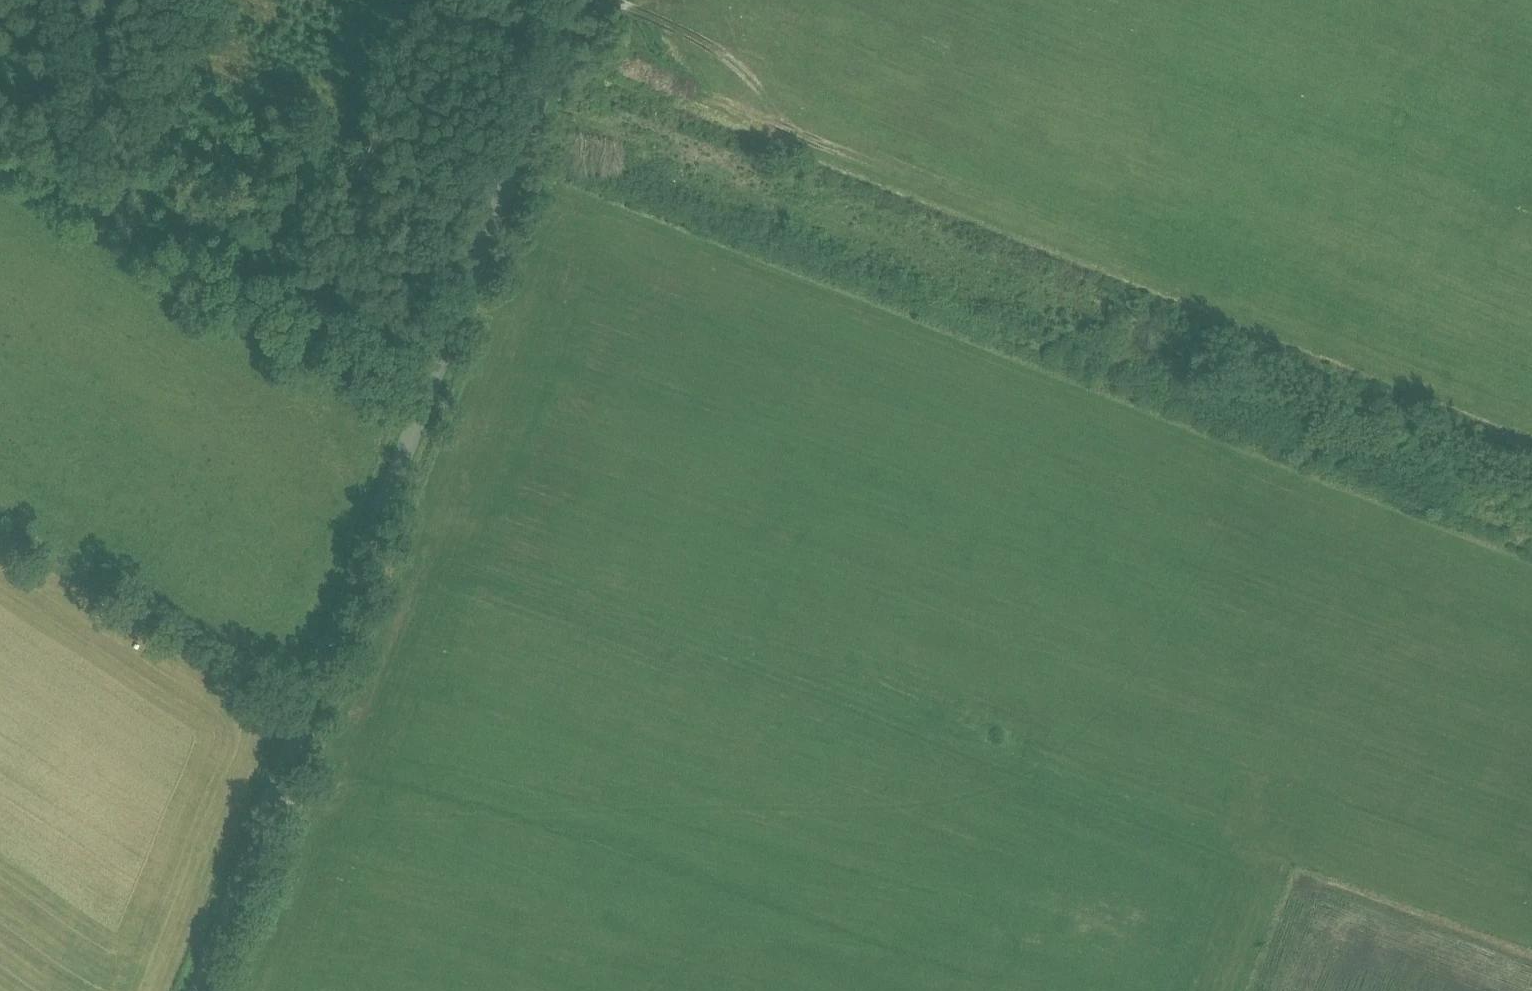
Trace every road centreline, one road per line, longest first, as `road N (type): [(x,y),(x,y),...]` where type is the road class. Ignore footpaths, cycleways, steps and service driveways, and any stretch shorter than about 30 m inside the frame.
road 1 (unclassified): [(198,990),(576,0)]

